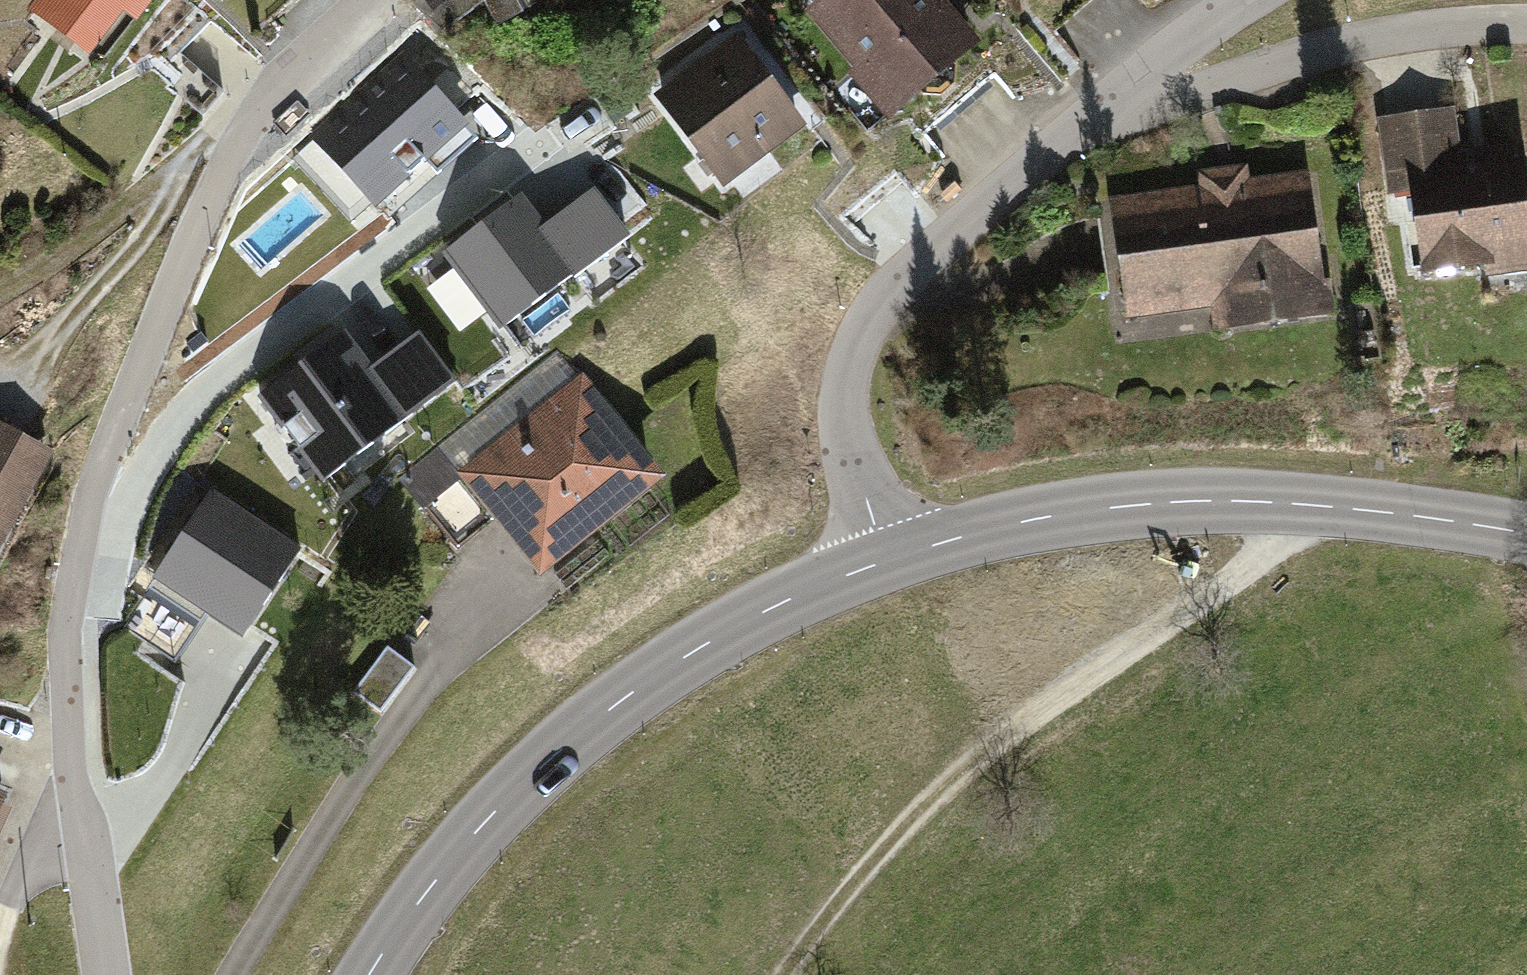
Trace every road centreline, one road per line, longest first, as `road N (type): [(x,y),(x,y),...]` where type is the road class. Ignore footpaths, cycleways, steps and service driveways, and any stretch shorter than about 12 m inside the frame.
road 1 (residential): [(879,316),(572,152),(526,148),(109,473)]
road 2 (track): [(1318,504),(1289,537),(1032,705),(827,909),(785,974)]
road 3 (secondary): [(368,974),(451,855),(622,697),(778,602),(879,560)]
road 4 (secondary): [(879,560),(1044,516),(1184,501),(1318,504),(1526,532)]
road 5 (residential): [(109,473),(178,274),(285,79),(371,0)]
road 6 (residential): [(112,974),(69,635),(80,556),(109,473)]
road 7 (residential): [(1131,82),(1174,93),(1310,52),(1481,19),(1526,22)]
road 8 (residential): [(1131,82),(940,239),(888,294),(879,316)]
road 9 (residential): [(879,316),(856,372),(853,453),(879,560)]
road 10 (residential): [(1244,0),(1131,82)]

